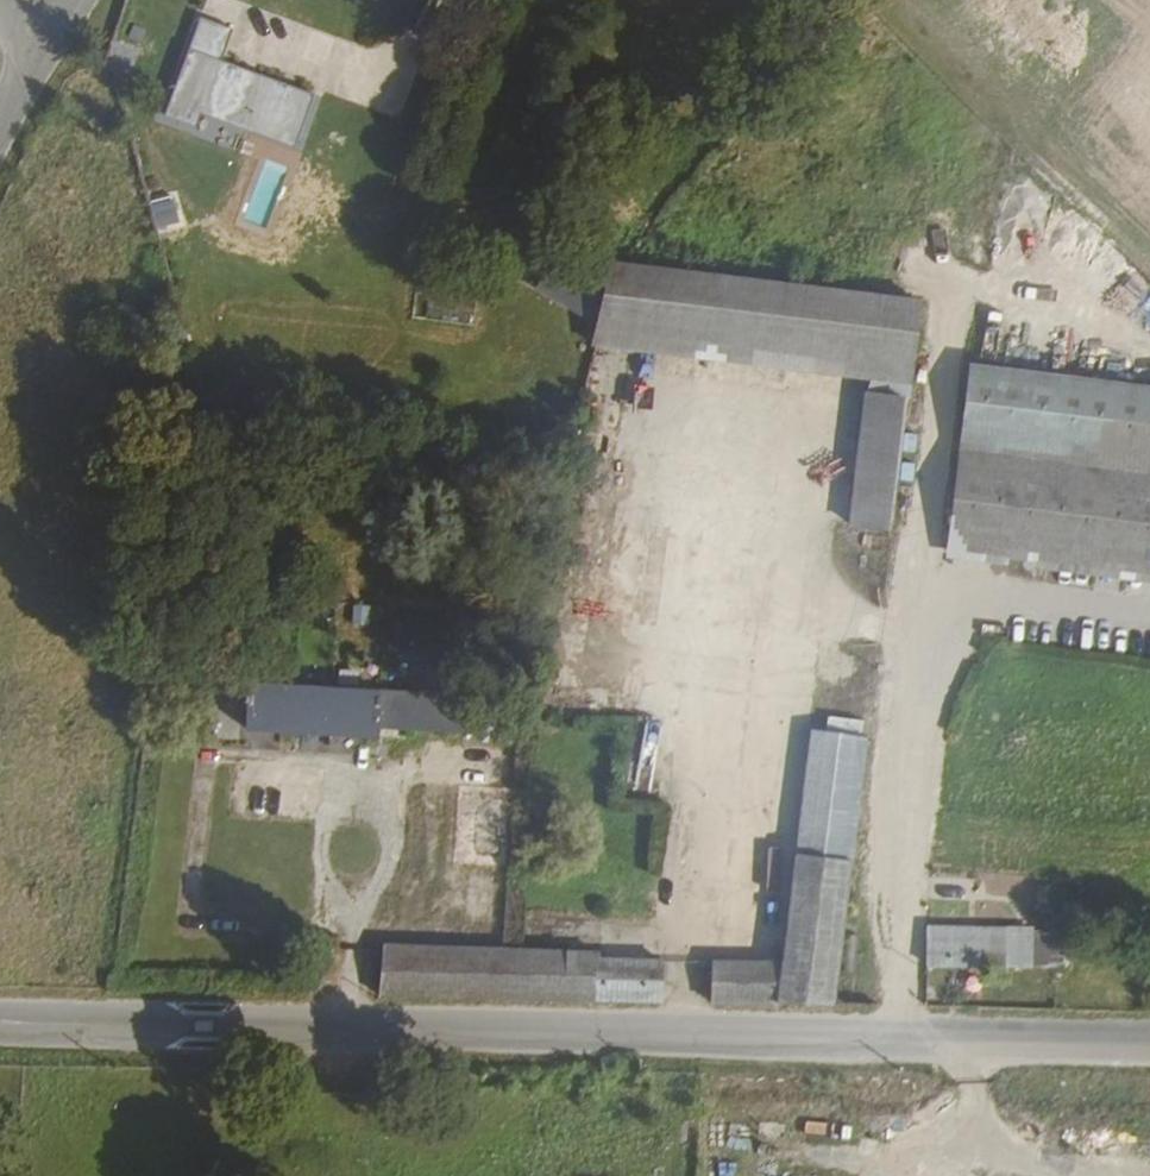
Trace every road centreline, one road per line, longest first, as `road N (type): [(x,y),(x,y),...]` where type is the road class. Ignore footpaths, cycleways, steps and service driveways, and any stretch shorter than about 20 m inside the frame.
road 1 (tertiary): [(0,1024),(1149,1040)]

